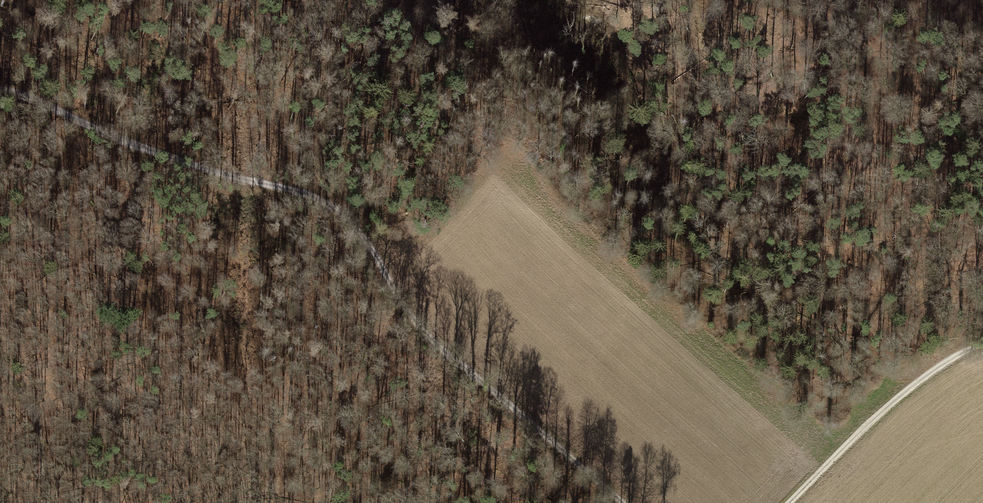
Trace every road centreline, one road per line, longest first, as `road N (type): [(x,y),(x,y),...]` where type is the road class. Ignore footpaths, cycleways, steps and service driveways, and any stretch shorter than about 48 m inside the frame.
road 1 (track): [(0,87),(147,150),(333,207),(359,231),(426,342),(619,502)]
road 2 (track): [(789,502),(937,367),(982,344)]
road 3 (track): [(0,363),(32,408),(53,502)]

